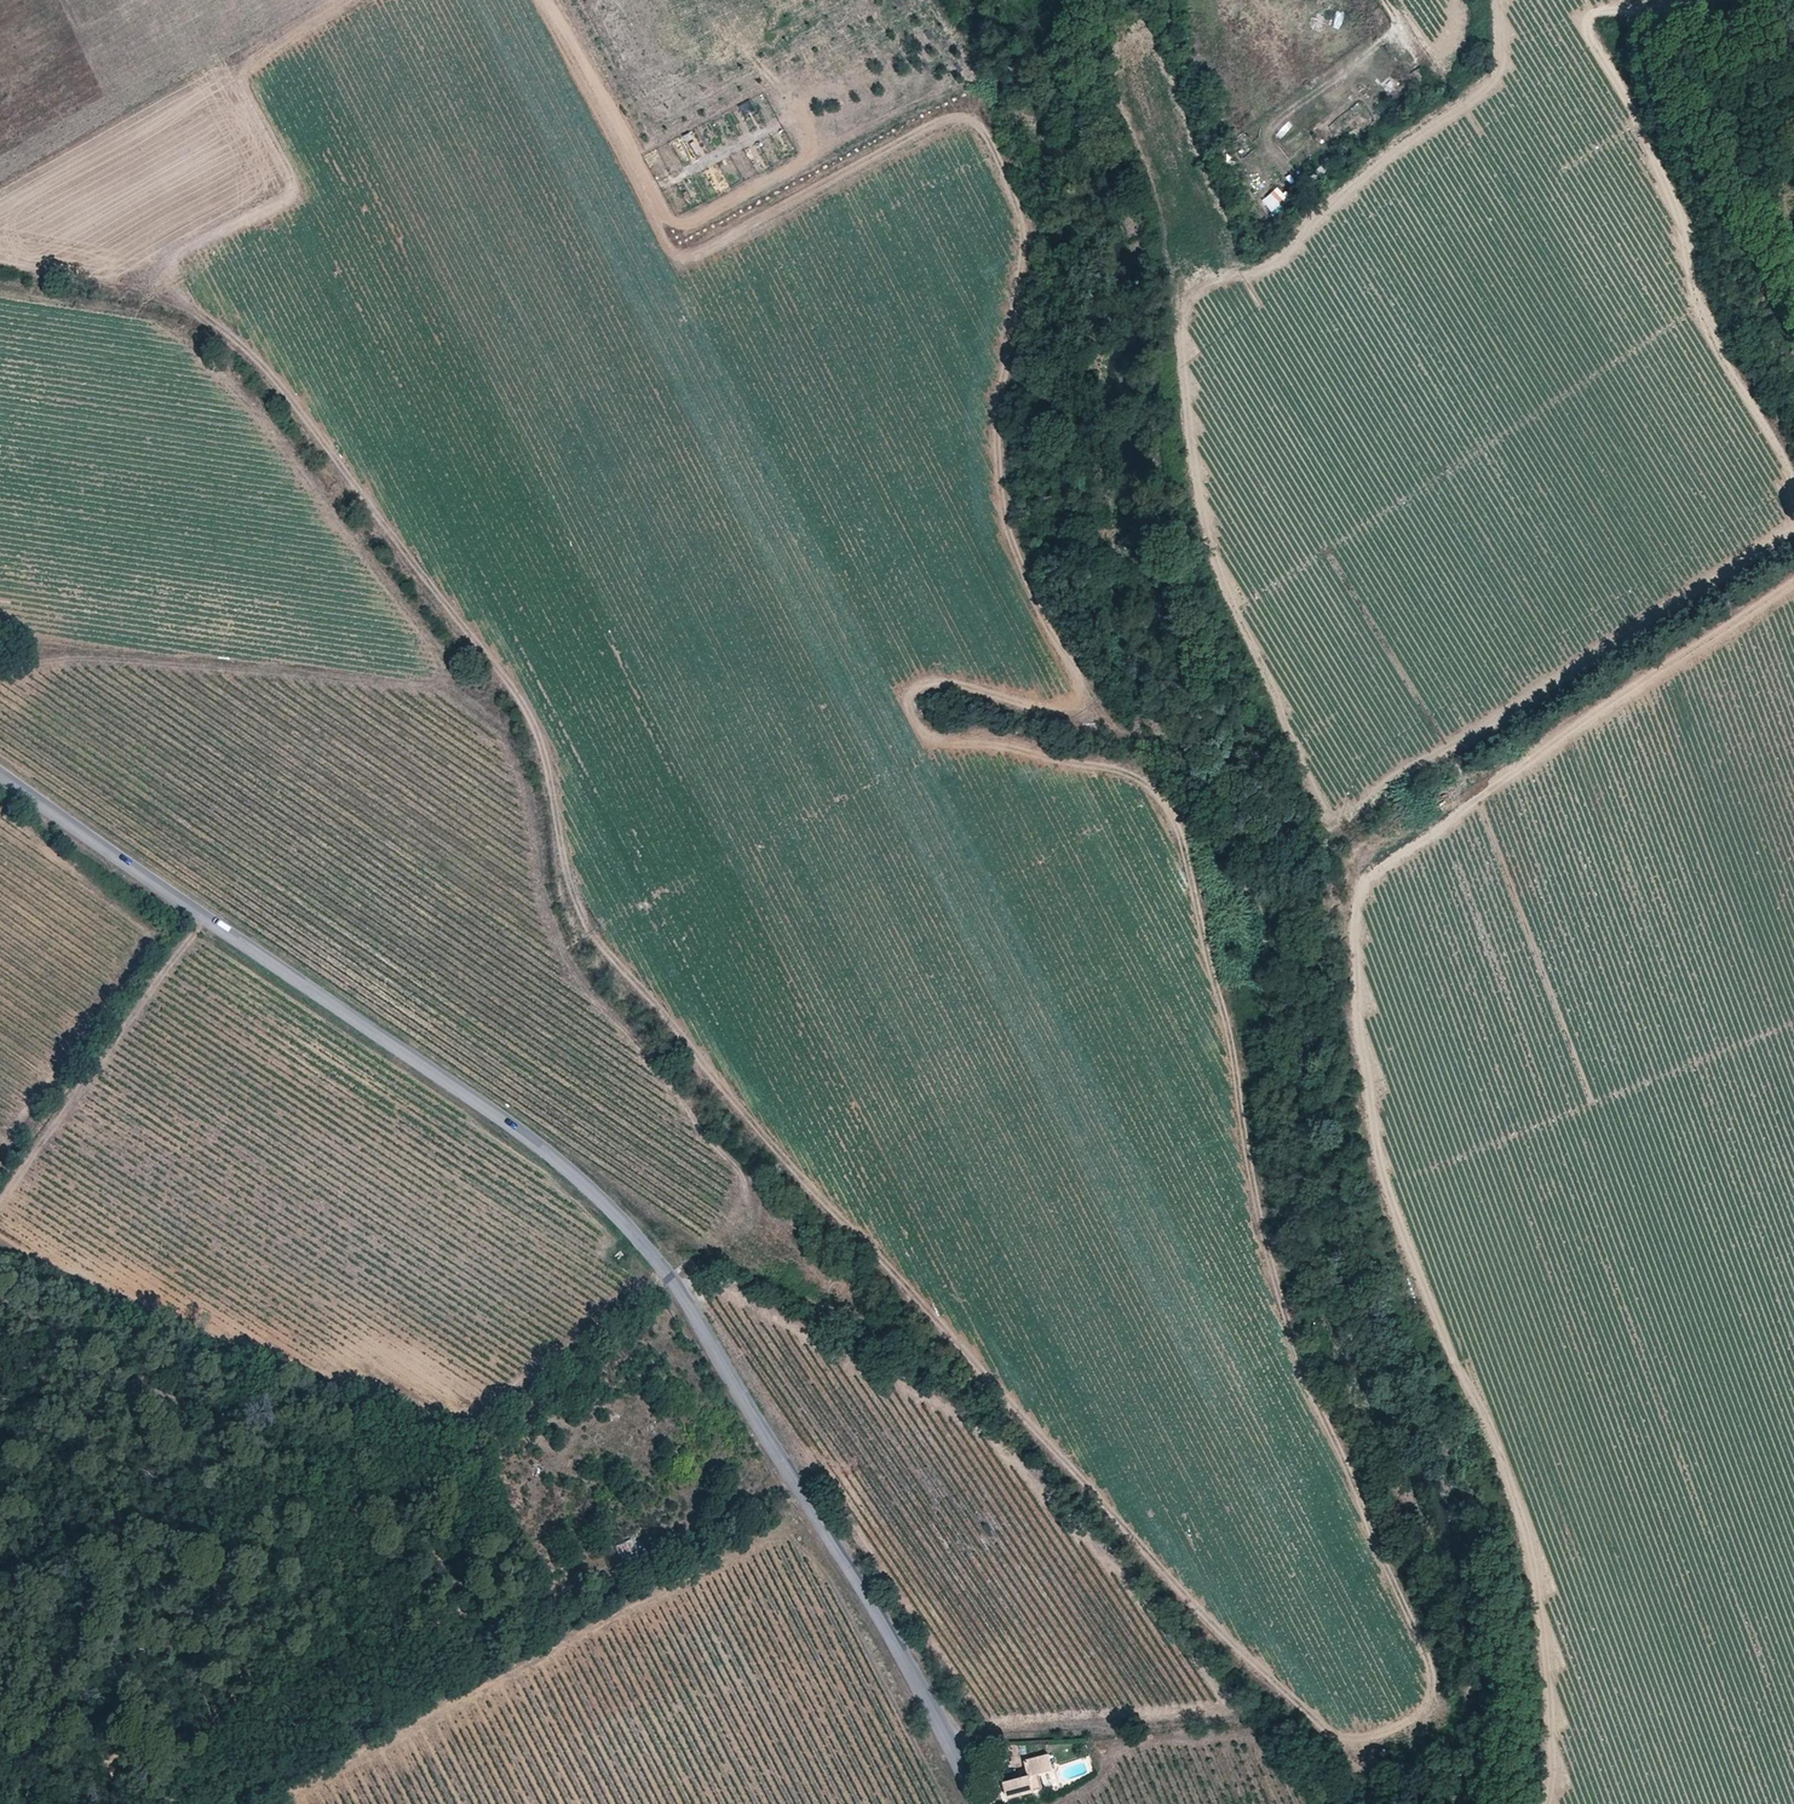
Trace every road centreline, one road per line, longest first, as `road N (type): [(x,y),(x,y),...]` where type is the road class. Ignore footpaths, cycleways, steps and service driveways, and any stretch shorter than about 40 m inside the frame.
road 1 (unclassified): [(977,1803),(908,1663),(664,1272),(551,1156),(0,771)]
road 2 (track): [(546,0),(677,226),(830,145)]

